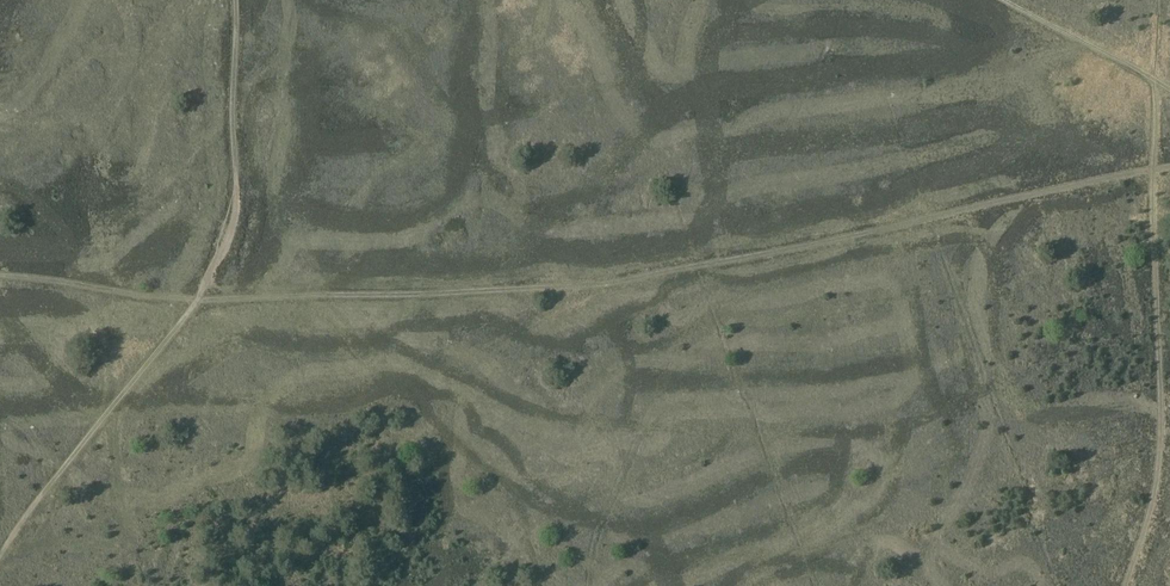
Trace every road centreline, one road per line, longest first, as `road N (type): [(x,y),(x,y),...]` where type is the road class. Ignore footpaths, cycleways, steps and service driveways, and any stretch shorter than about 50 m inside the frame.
road 1 (track): [(1169,89),(997,0)]

